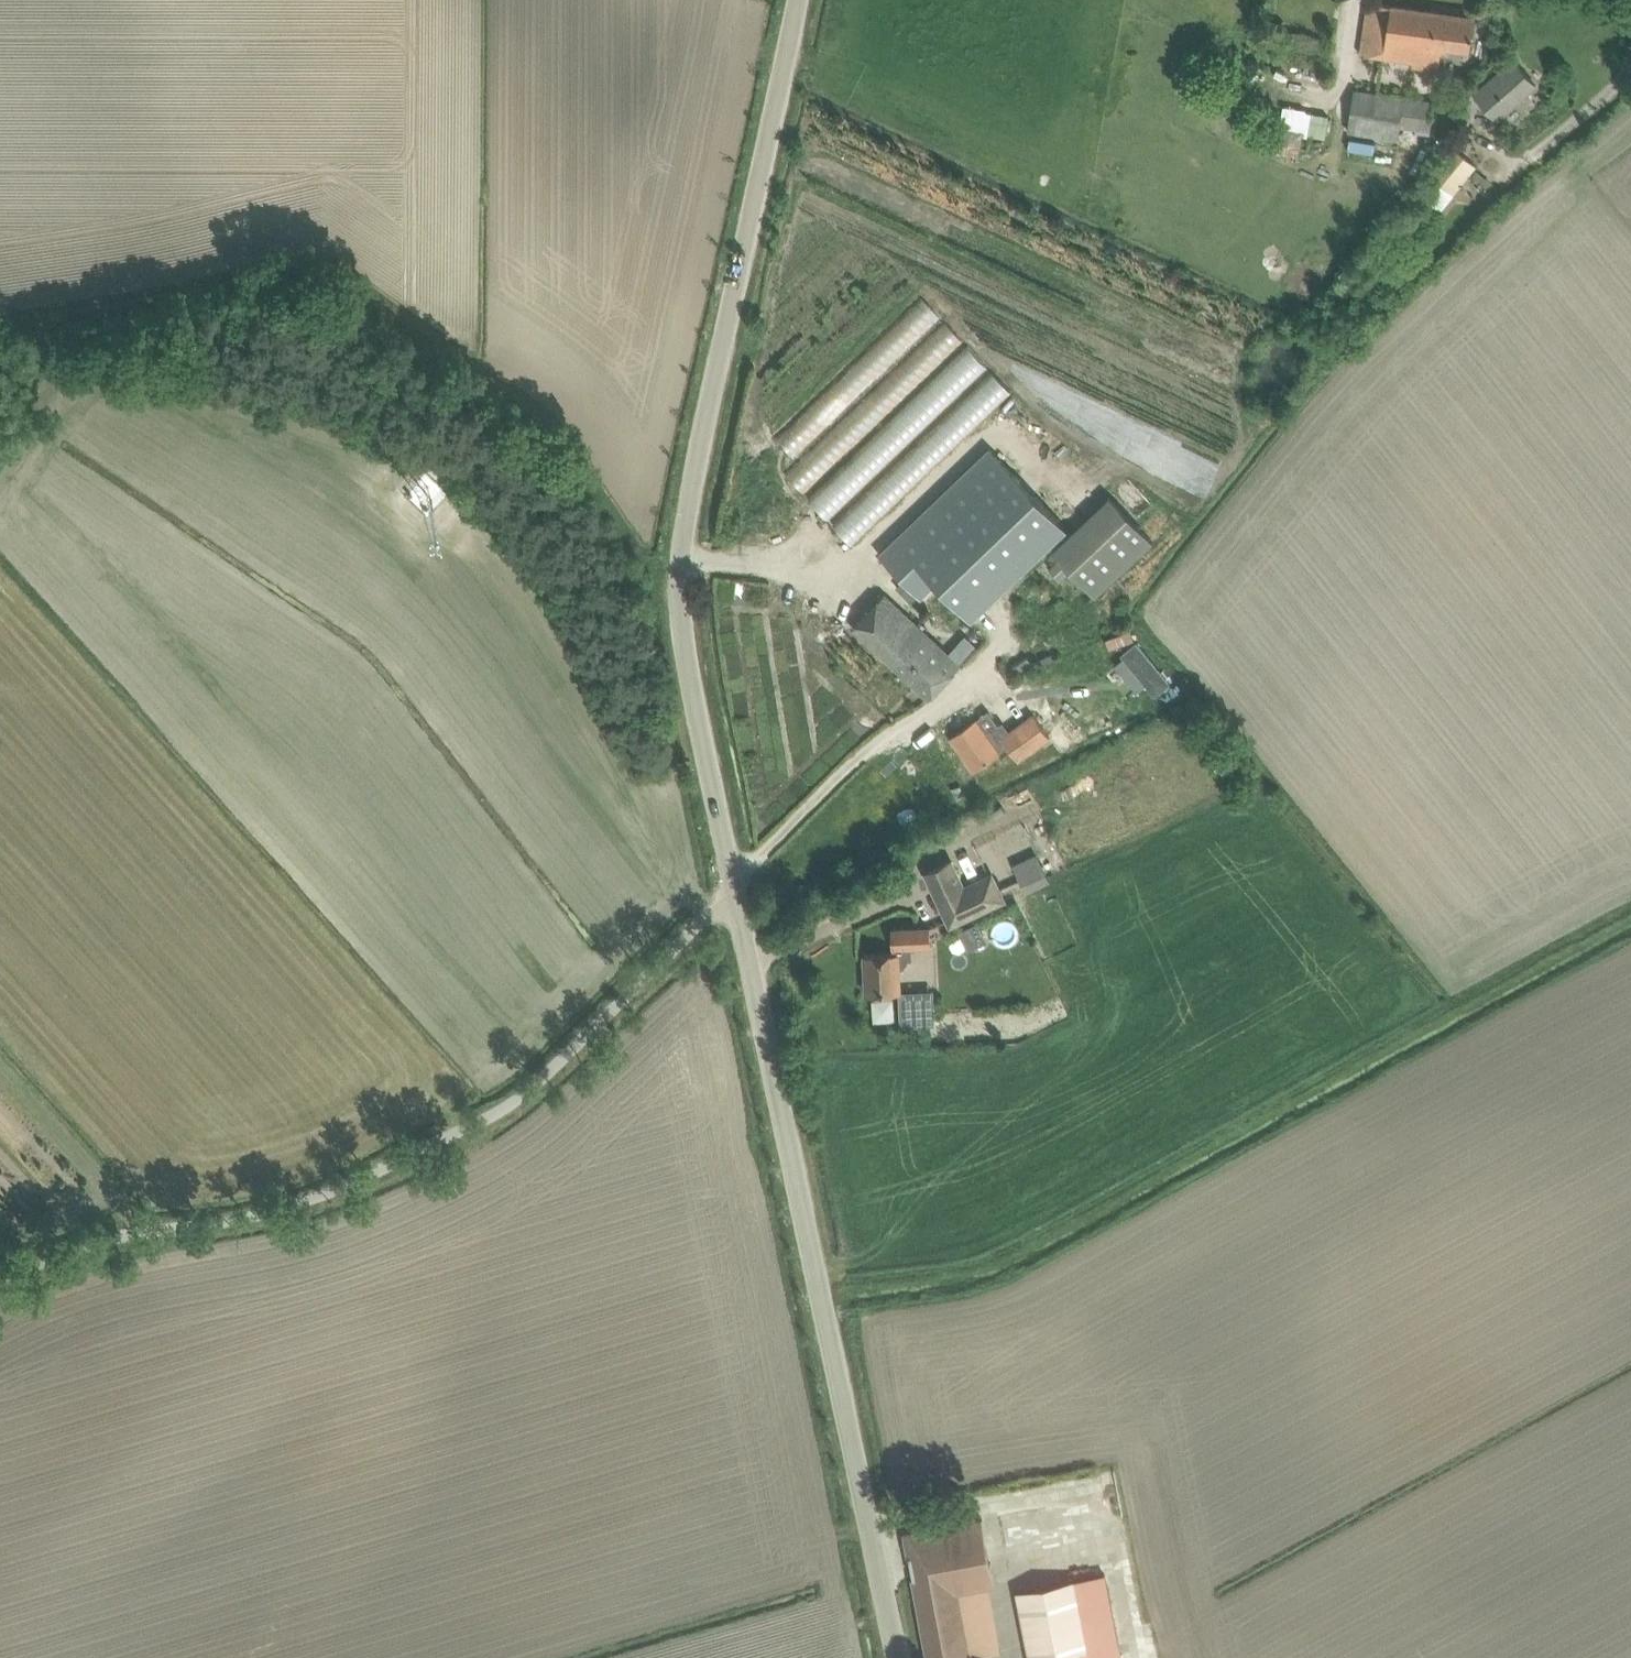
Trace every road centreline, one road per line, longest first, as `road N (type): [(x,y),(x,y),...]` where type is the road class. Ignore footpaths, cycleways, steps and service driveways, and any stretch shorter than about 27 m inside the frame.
road 1 (unclassified): [(737,901),(690,683),(683,553),(797,0)]
road 2 (unclassified): [(897,1657),(737,901)]
road 3 (unclassified): [(110,1241),(278,1209),(460,1129),(511,1101),(699,923),(737,901)]

